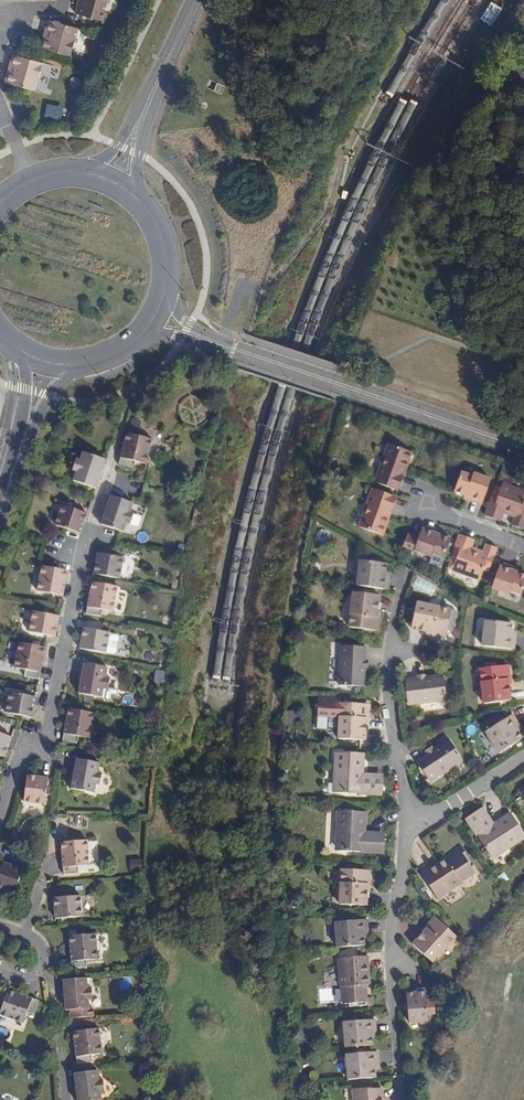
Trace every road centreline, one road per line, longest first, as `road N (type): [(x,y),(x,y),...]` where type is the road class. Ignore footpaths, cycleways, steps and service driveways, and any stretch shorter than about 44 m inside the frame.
road 1 (residential): [(117,446),(53,693),(0,813)]
road 2 (secondary): [(523,447),(205,338)]
road 3 (track): [(493,0),(421,114),(346,280)]
road 4 (residential): [(408,819),(391,932),(398,1071)]
road 5 (residential): [(408,819),(388,697),(398,596)]
road 6 (secondary): [(0,525),(43,405),(80,366)]
road 7 (secondary): [(20,353),(22,414),(0,494)]
road 8 (tertiary): [(164,69),(117,145),(80,171)]
road 9 (tertiary): [(139,198),(137,154),(164,69)]
road 10 (residential): [(523,758),(436,813),(408,819)]

